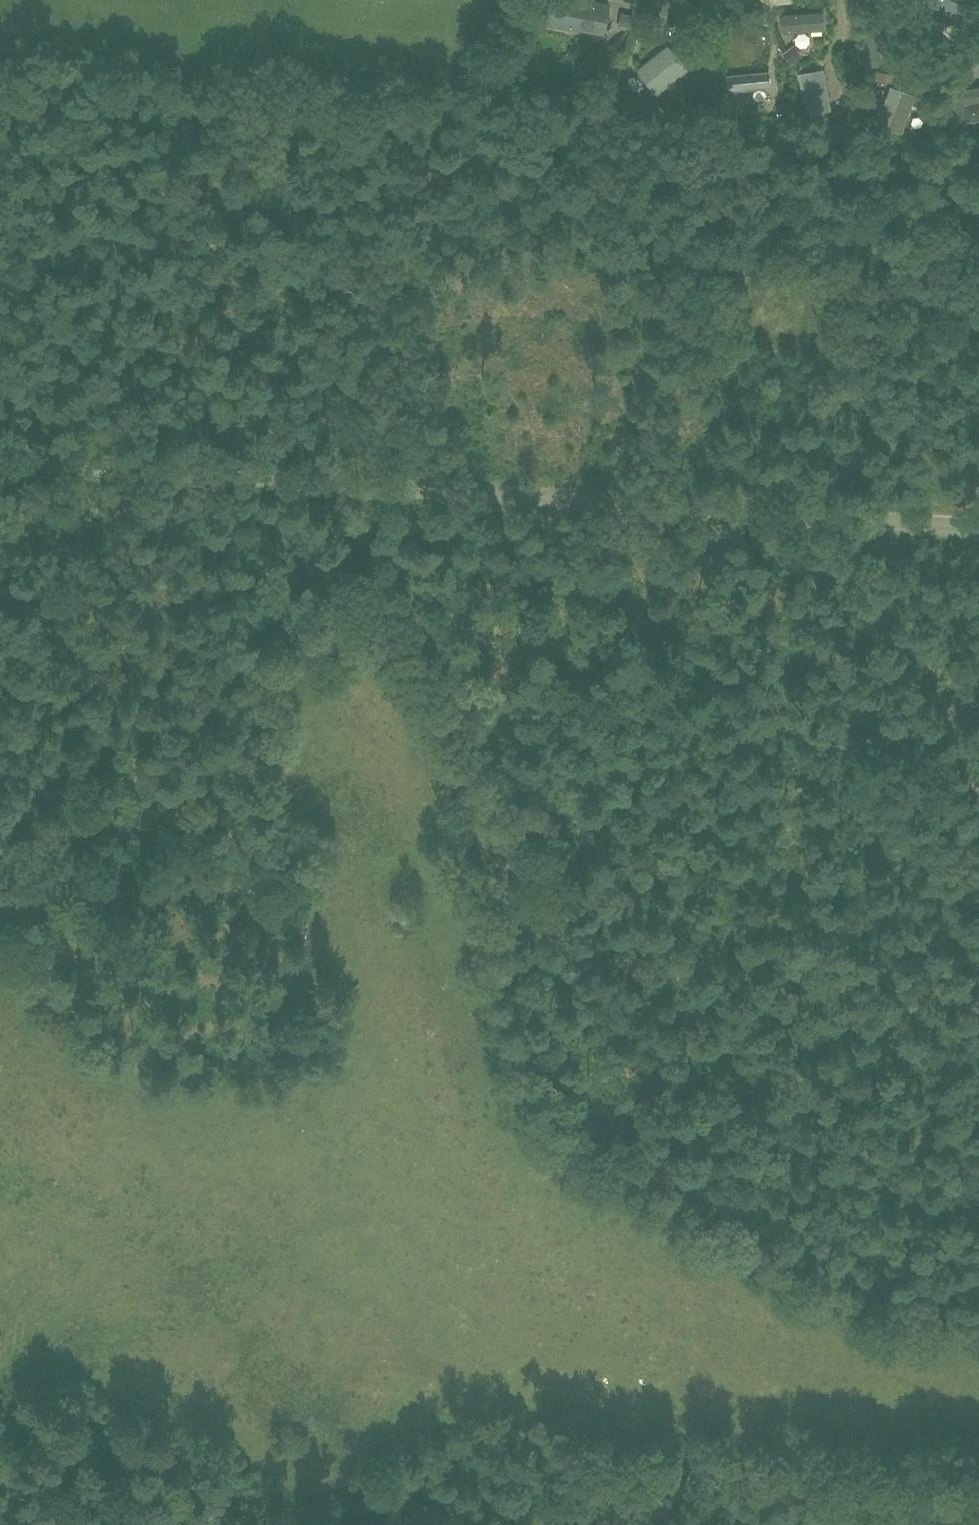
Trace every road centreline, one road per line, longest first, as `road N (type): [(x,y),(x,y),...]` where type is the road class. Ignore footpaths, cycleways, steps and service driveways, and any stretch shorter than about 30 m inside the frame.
road 1 (unclassified): [(978,527),(0,460)]

